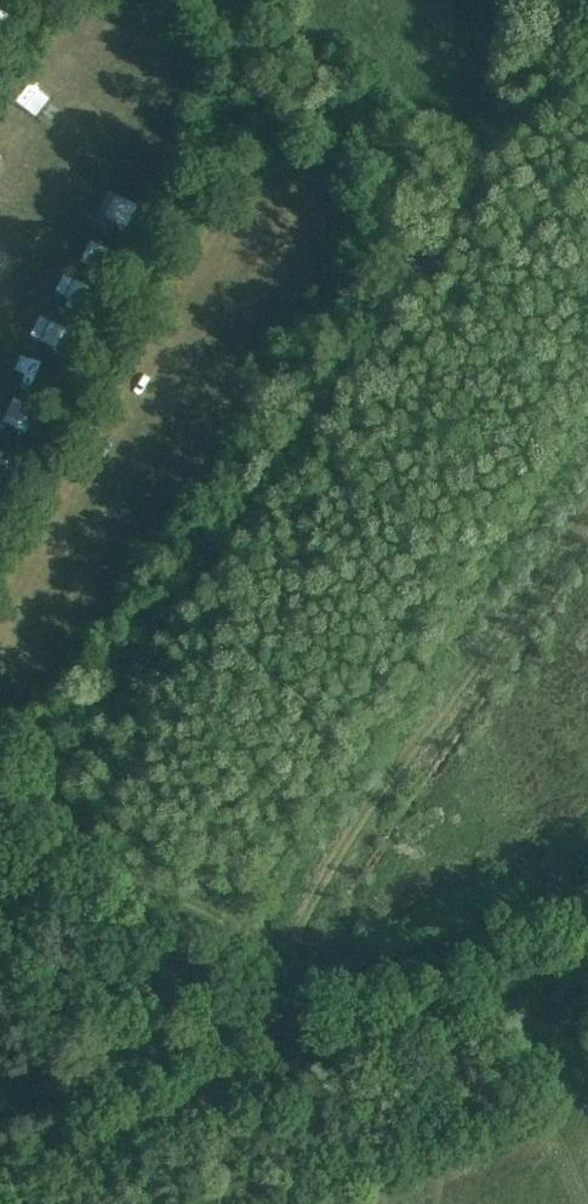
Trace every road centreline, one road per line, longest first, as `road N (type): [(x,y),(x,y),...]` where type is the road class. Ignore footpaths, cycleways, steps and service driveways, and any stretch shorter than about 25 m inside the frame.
road 1 (track): [(0,812),(573,0)]
road 2 (track): [(0,1175),(587,930)]

